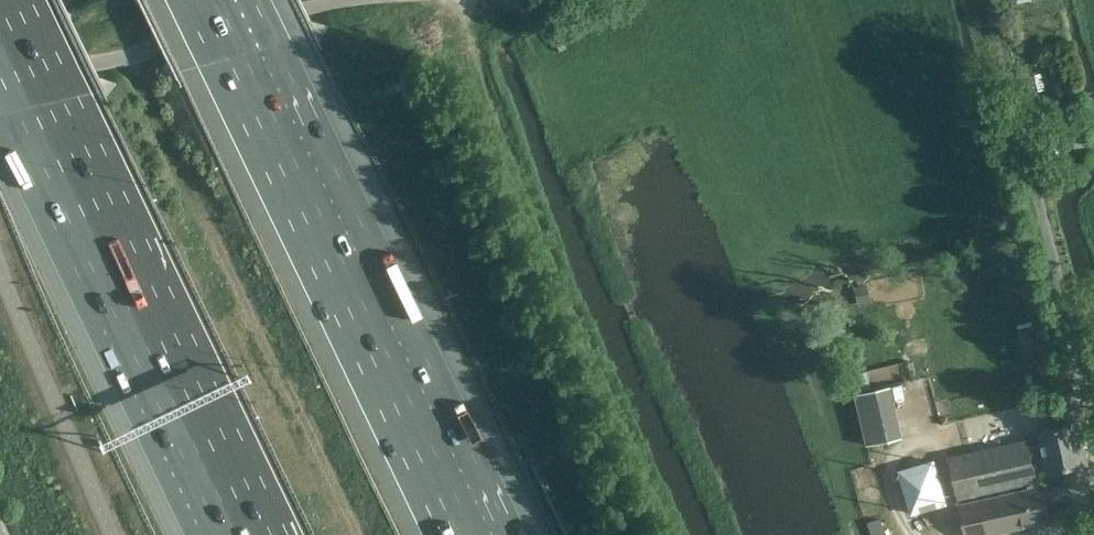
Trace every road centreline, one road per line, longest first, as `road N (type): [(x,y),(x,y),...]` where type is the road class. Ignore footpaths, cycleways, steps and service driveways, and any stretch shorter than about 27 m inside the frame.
road 1 (motorway): [(466,534),(209,0)]
road 2 (track): [(438,0),(664,534)]
road 3 (motorway): [(0,19),(247,534)]
road 4 (unclassified): [(339,0),(0,83)]

